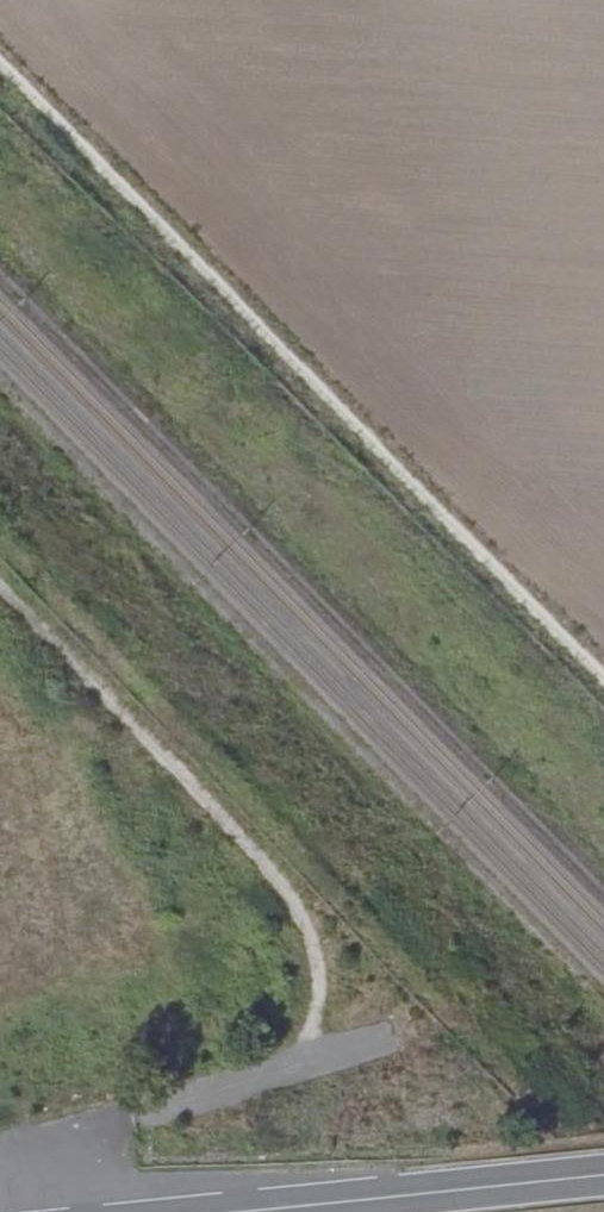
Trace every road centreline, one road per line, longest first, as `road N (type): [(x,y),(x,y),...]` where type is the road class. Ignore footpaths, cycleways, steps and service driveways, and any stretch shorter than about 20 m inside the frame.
road 1 (track): [(0,60),(603,669)]
road 2 (track): [(296,1075),(321,990),(293,887),(0,567)]
road 3 (secondary): [(222,1211),(603,1173)]

